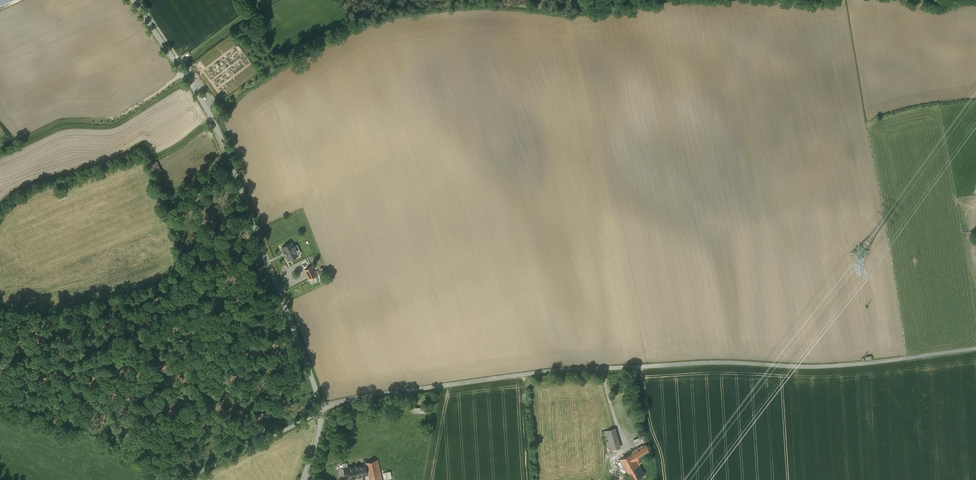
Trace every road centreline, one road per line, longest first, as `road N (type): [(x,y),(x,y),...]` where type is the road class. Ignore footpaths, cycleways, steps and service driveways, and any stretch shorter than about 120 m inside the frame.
road 1 (unclassified): [(133,0),(217,129),(321,411)]
road 2 (unclassified): [(184,479),(321,411)]

